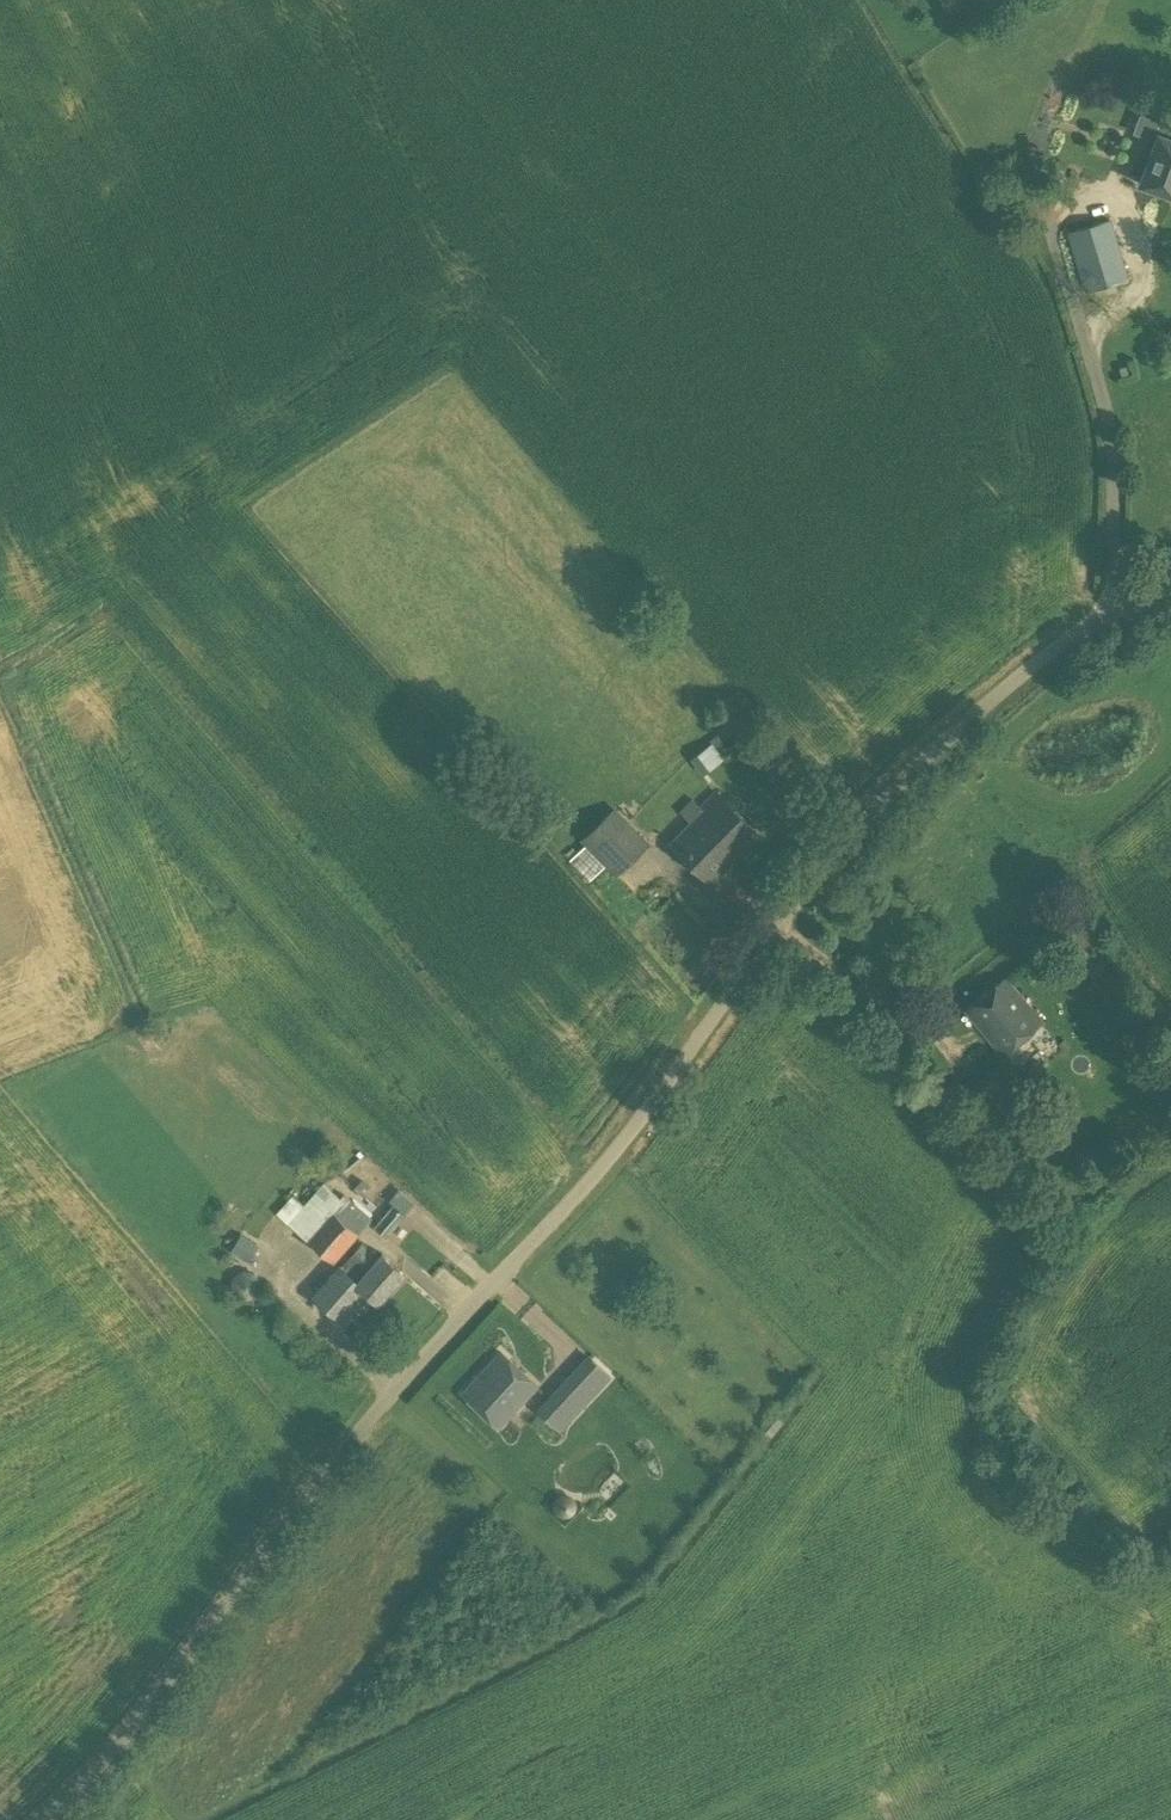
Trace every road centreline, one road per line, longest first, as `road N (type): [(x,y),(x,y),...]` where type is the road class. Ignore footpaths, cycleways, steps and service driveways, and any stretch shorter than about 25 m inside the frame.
road 1 (unclassified): [(42,1819),(119,1751),(363,1423),(594,1183),(880,807),(1036,670),(1170,575)]

